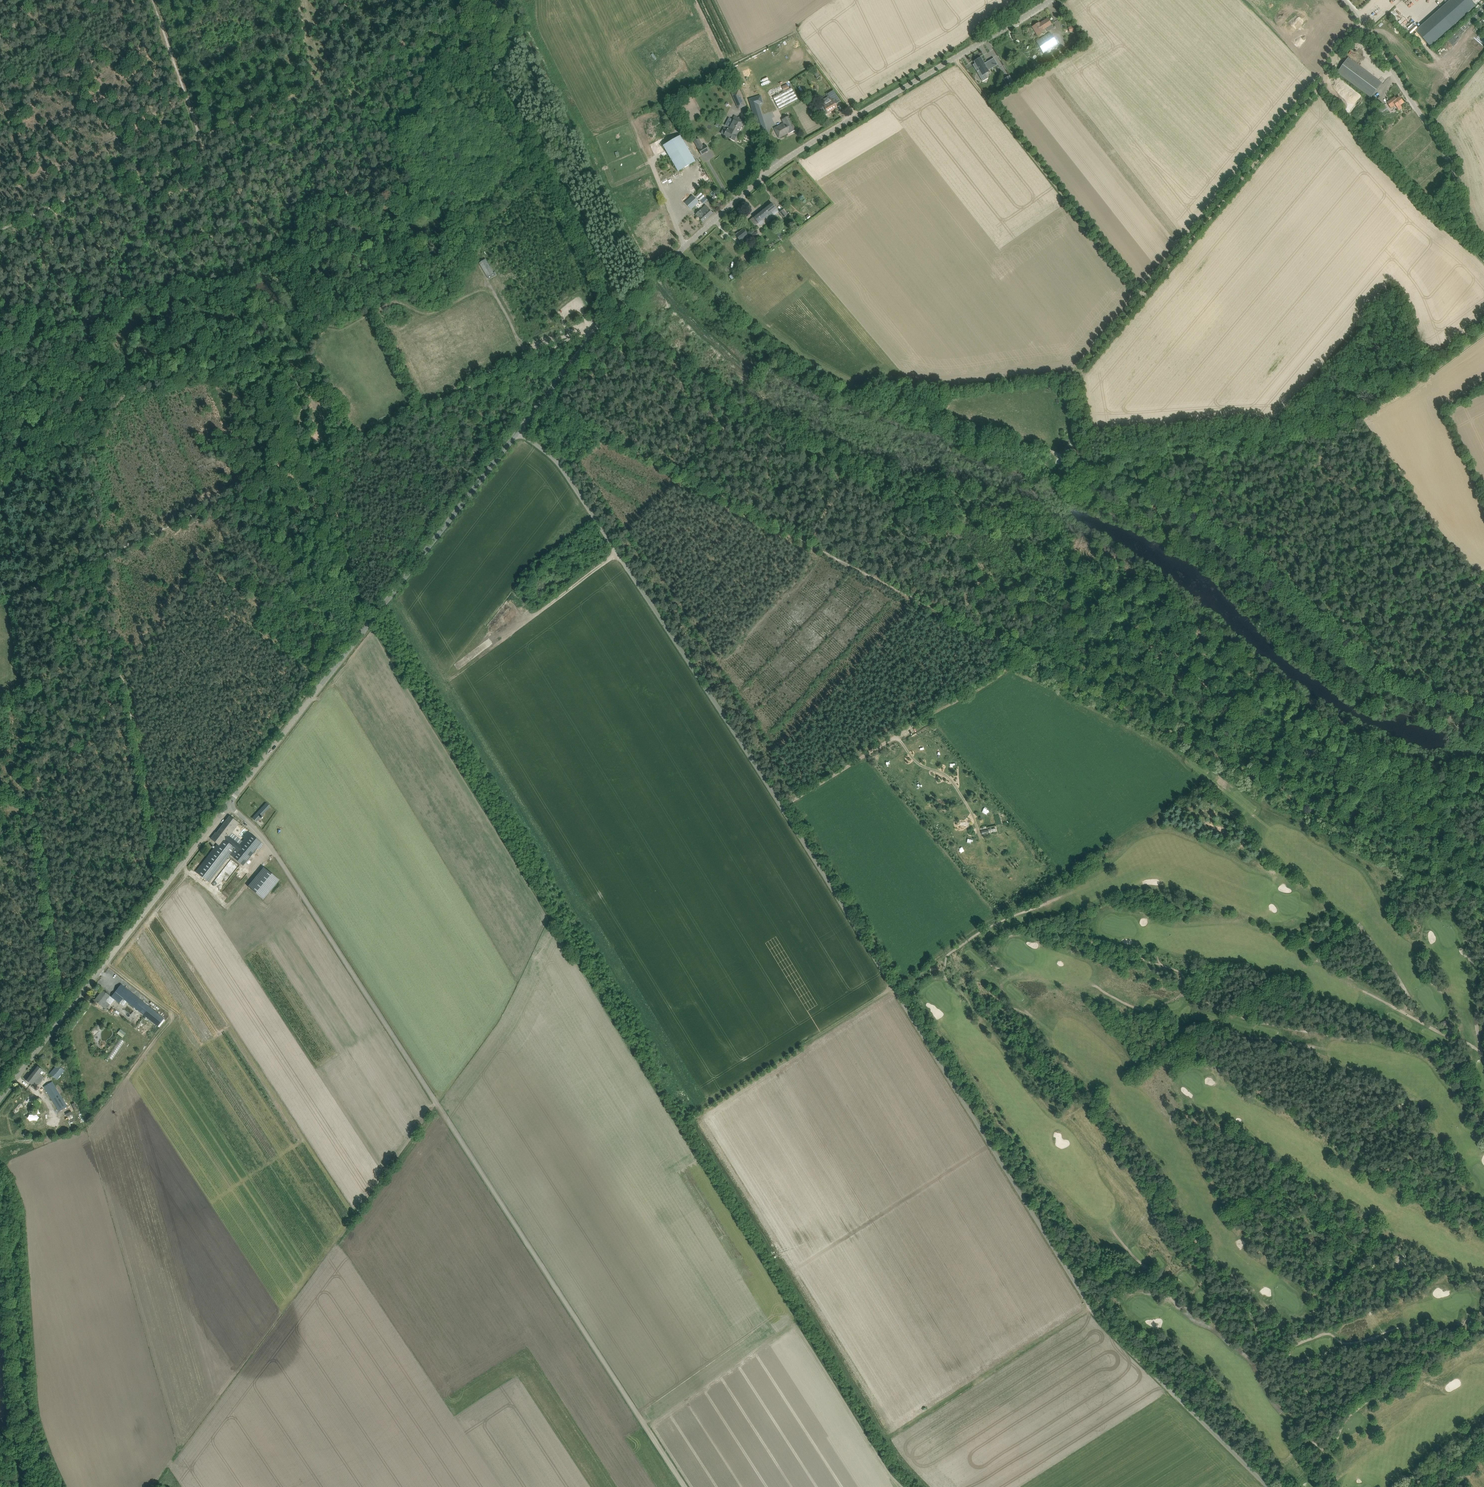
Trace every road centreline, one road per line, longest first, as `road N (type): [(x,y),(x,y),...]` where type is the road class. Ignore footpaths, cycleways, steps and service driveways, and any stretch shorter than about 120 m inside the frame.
road 1 (unclassified): [(1268,1486),(1091,1308),(610,542),(560,465),(518,431)]
road 2 (track): [(1483,897),(544,398)]
road 3 (unclassified): [(685,1486),(274,851),(229,804)]
road 4 (tertiary): [(518,431),(600,329),(775,167),(1051,0)]
road 5 (track): [(1093,470),(812,373),(677,254)]
road 6 (tertiary): [(229,804),(518,431)]
road 7 (track): [(1093,470),(1231,541),(1382,679),(1483,710)]
road 8 (track): [(1079,372),(1326,81),(1362,22)]
road 9 (track): [(1483,334),(1404,392),(1327,431),(1093,470)]
road 10 (track): [(600,329),(589,326),(238,490)]
road 11 (track): [(1216,773),(892,987)]
road 12 (tertiary): [(0,1099),(229,804)]
road 13 (track): [(322,83),(0,230)]
road 14 (track): [(101,554),(159,871),(170,880)]
road 15 (track): [(62,1486),(42,1423),(26,1211),(0,1166)]
road 16 (track): [(1144,297),(956,57)]
road 17 (track): [(599,277),(542,158),(483,75),(477,11)]
road 18 (unclassified): [(1483,258),(1449,161),(1344,0)]
road 19 (track): [(150,0),(241,274)]
road 20 (track): [(0,605),(238,490)]
road 21 (track): [(878,1441),(1091,1308)]
road 22 (track): [(781,807),(969,689)]
road 23 (track): [(706,1106),(892,987)]
road 24 (track): [(495,294),(481,289),(430,313),(391,303),(343,326),(304,318)]
road 25 (track): [(477,11),(322,83)]
road 26 (track): [(578,305),(561,316),(574,336),(528,350),(488,283)]
road 27 (track): [(1343,1415),(1483,1321)]
road 28 (track): [(41,212),(0,86)]

